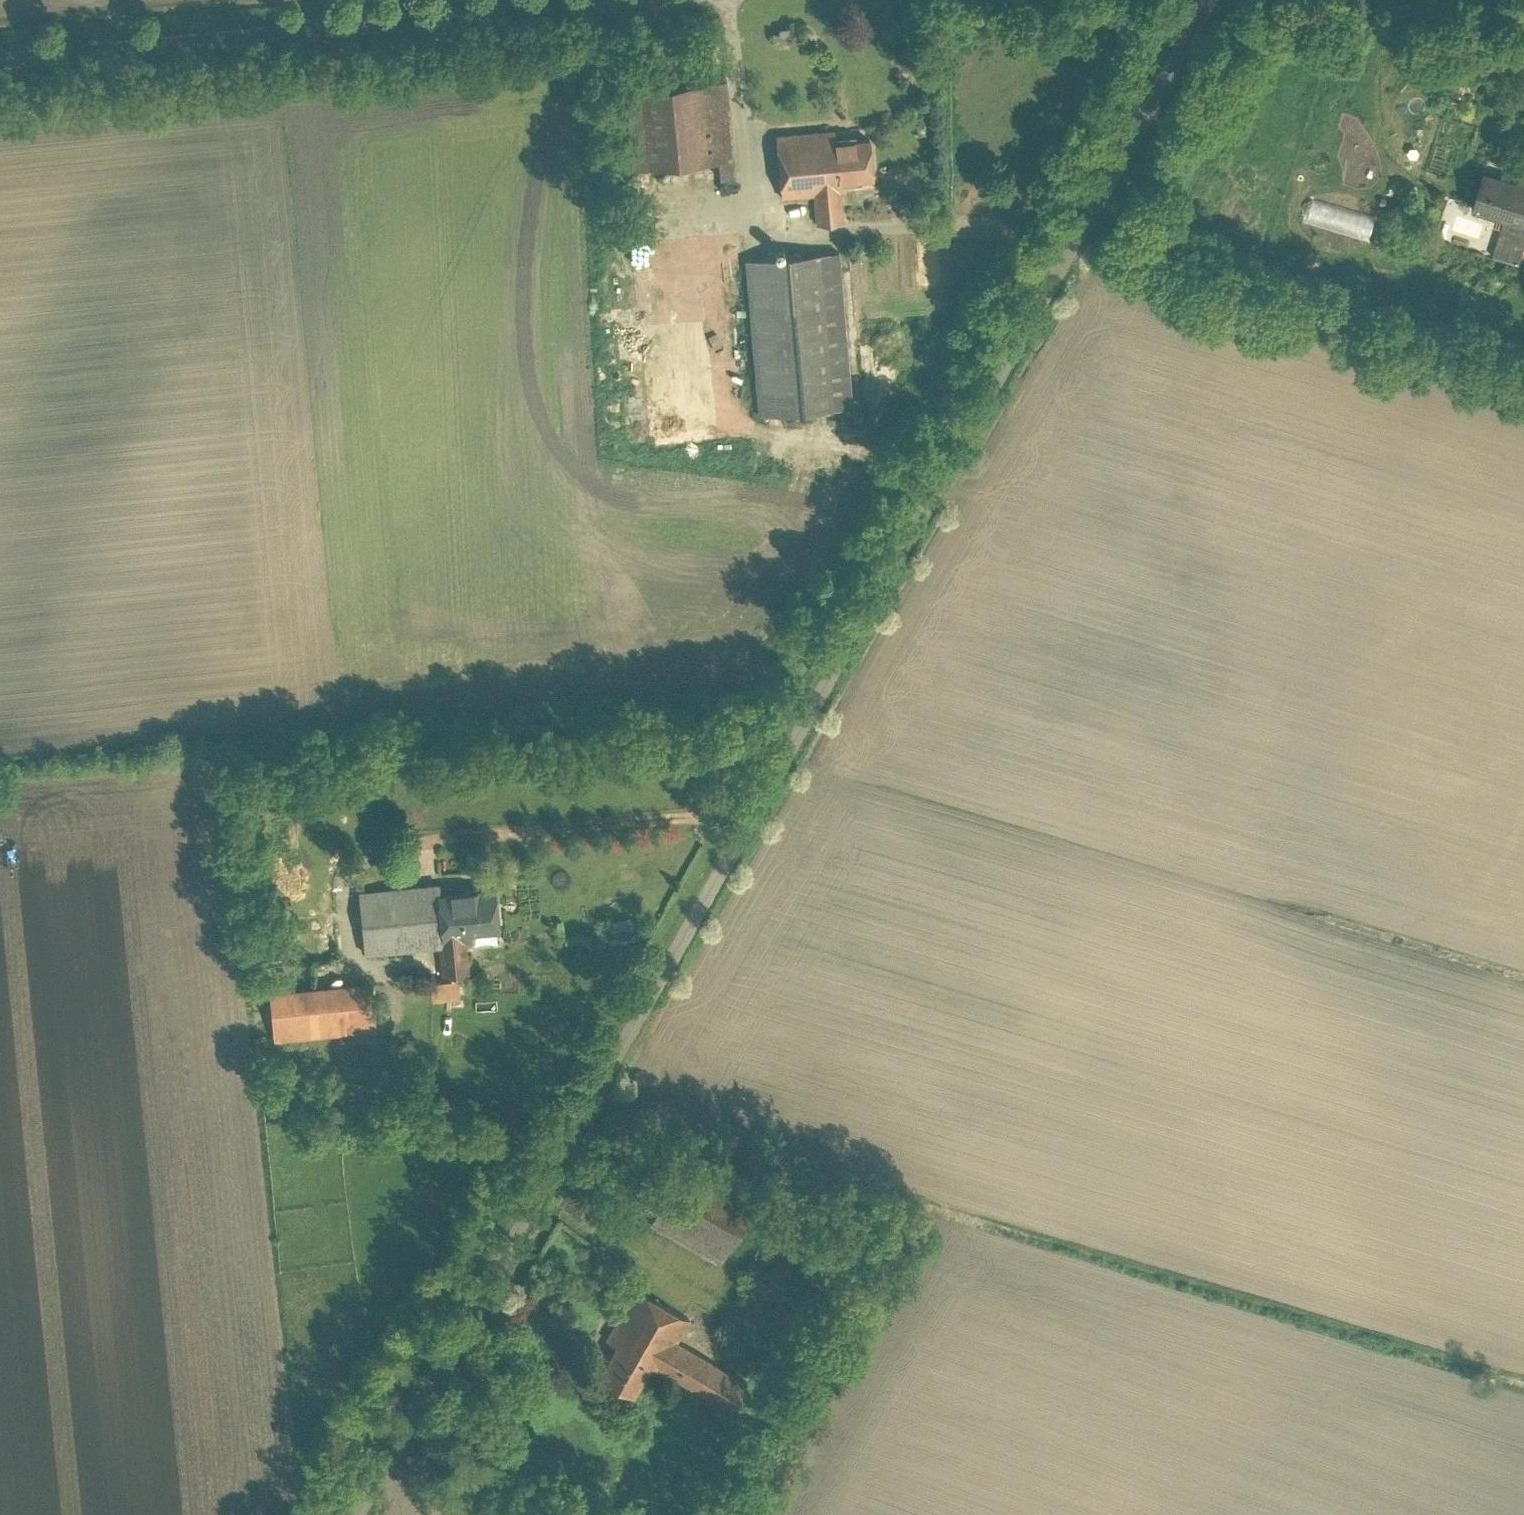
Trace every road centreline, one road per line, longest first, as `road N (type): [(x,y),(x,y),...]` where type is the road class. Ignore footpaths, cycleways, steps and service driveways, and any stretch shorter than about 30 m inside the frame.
road 1 (tertiary): [(587,0),(0,56)]

